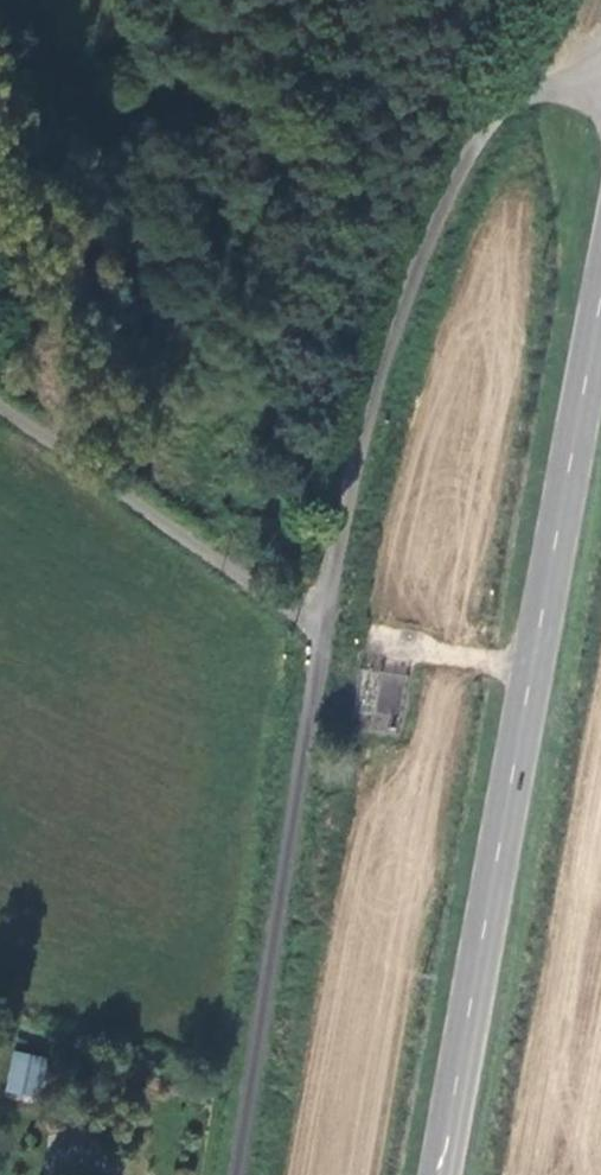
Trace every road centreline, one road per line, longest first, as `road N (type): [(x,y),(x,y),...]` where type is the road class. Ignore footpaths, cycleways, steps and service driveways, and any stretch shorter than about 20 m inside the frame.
road 1 (secondary): [(600,292),(438,1174)]
road 2 (unclassified): [(600,91),(543,93),(503,109),(483,130),(445,203),(382,372),(322,622)]
road 3 (unclassified): [(322,622),(234,1174)]
road 4 (unclassified): [(322,622),(266,596),(0,401)]

